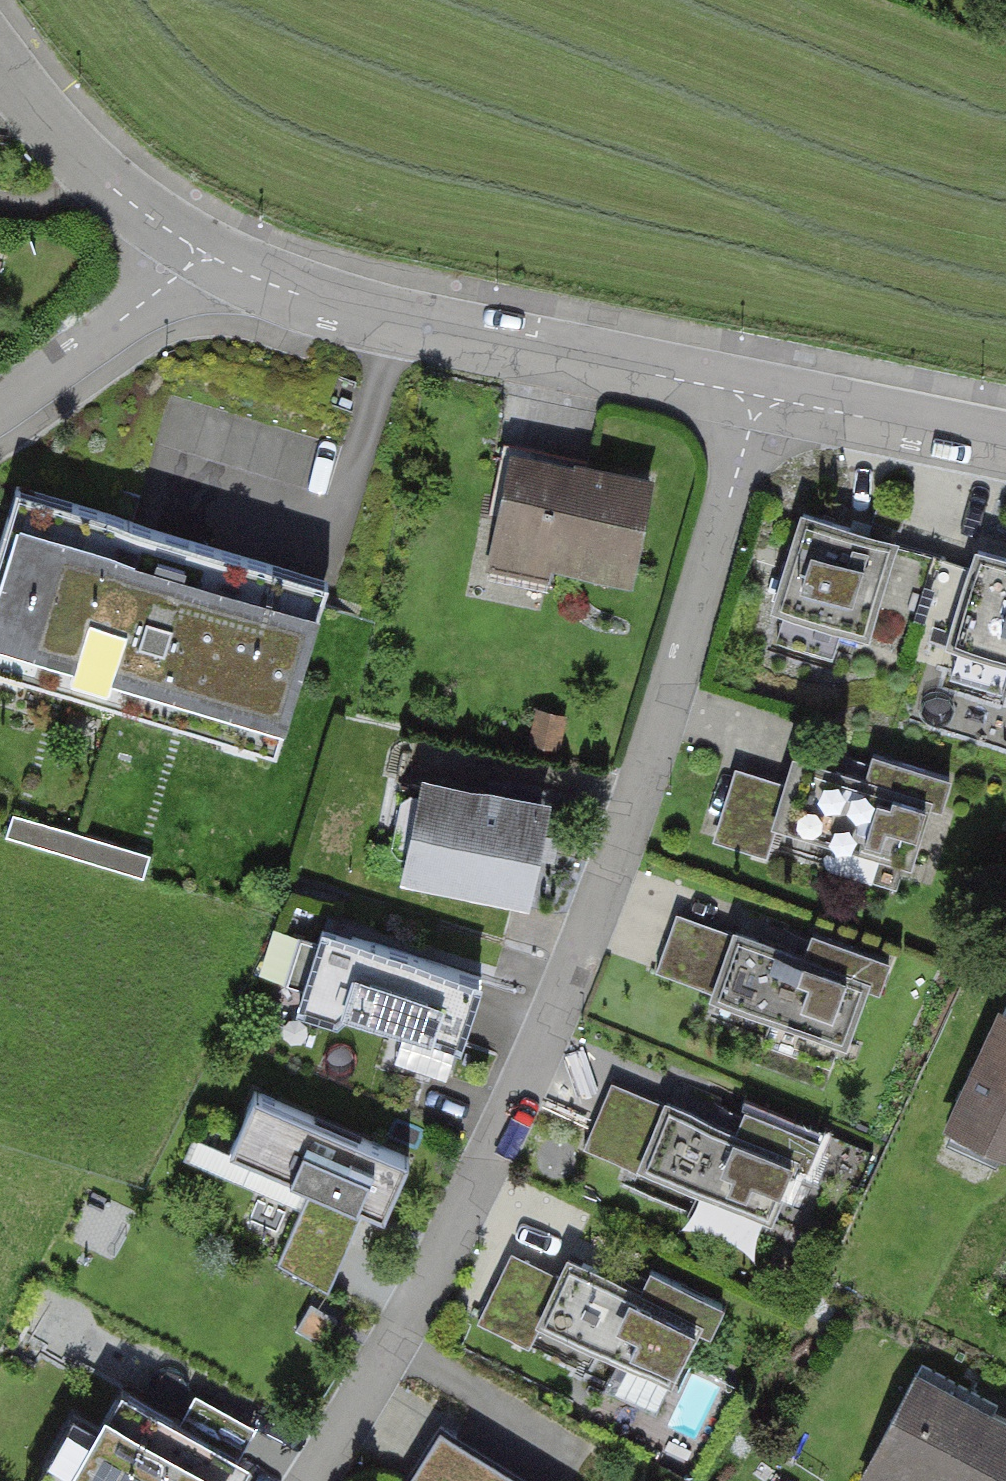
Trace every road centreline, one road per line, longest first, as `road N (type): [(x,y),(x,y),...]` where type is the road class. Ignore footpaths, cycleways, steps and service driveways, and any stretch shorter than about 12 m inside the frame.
road 1 (residential): [(307,1480),(413,1320),(527,1084),(647,801),(759,393)]
road 2 (residential): [(202,256),(310,300),(500,347),(759,393)]
road 3 (residential): [(0,66),(101,179),(202,256)]
road 4 (residential): [(759,393),(1005,444)]
road 5 (residential): [(202,256),(0,405)]

